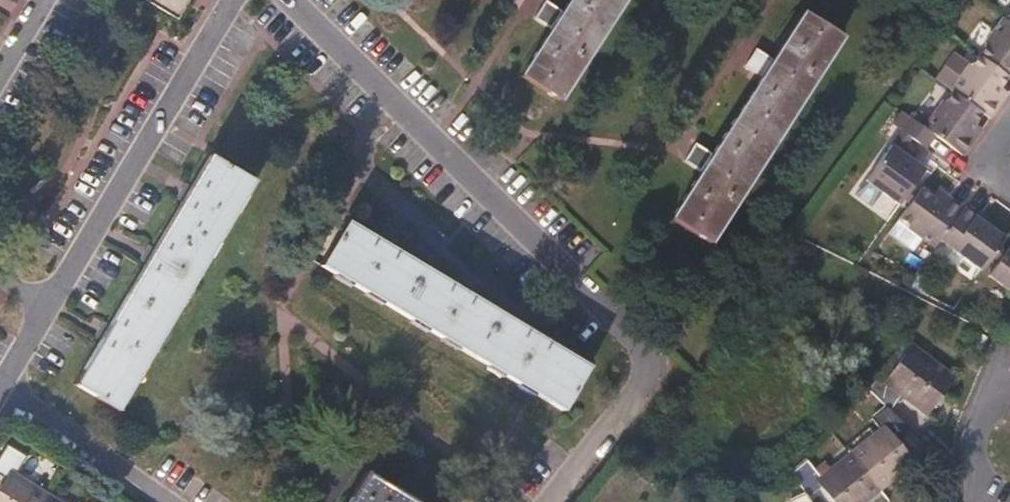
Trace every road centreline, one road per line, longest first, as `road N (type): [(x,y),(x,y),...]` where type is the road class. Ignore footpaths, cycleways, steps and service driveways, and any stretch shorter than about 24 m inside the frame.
road 1 (residential): [(552,501),(646,382),(639,342),(291,0)]
road 2 (residential): [(234,0),(48,305)]
road 3 (residential): [(0,399),(159,501)]
road 4 (residential): [(1009,392),(978,420),(979,501)]

